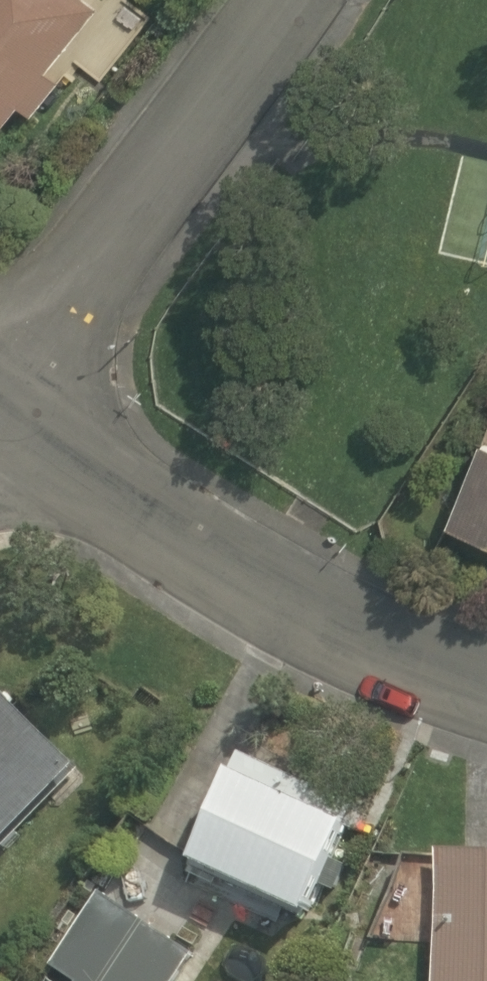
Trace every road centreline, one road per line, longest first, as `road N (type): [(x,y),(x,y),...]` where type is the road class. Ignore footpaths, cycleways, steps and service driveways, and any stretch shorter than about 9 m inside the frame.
road 1 (residential): [(0,410),(265,584),(486,681)]
road 2 (residential): [(0,398),(285,0)]

